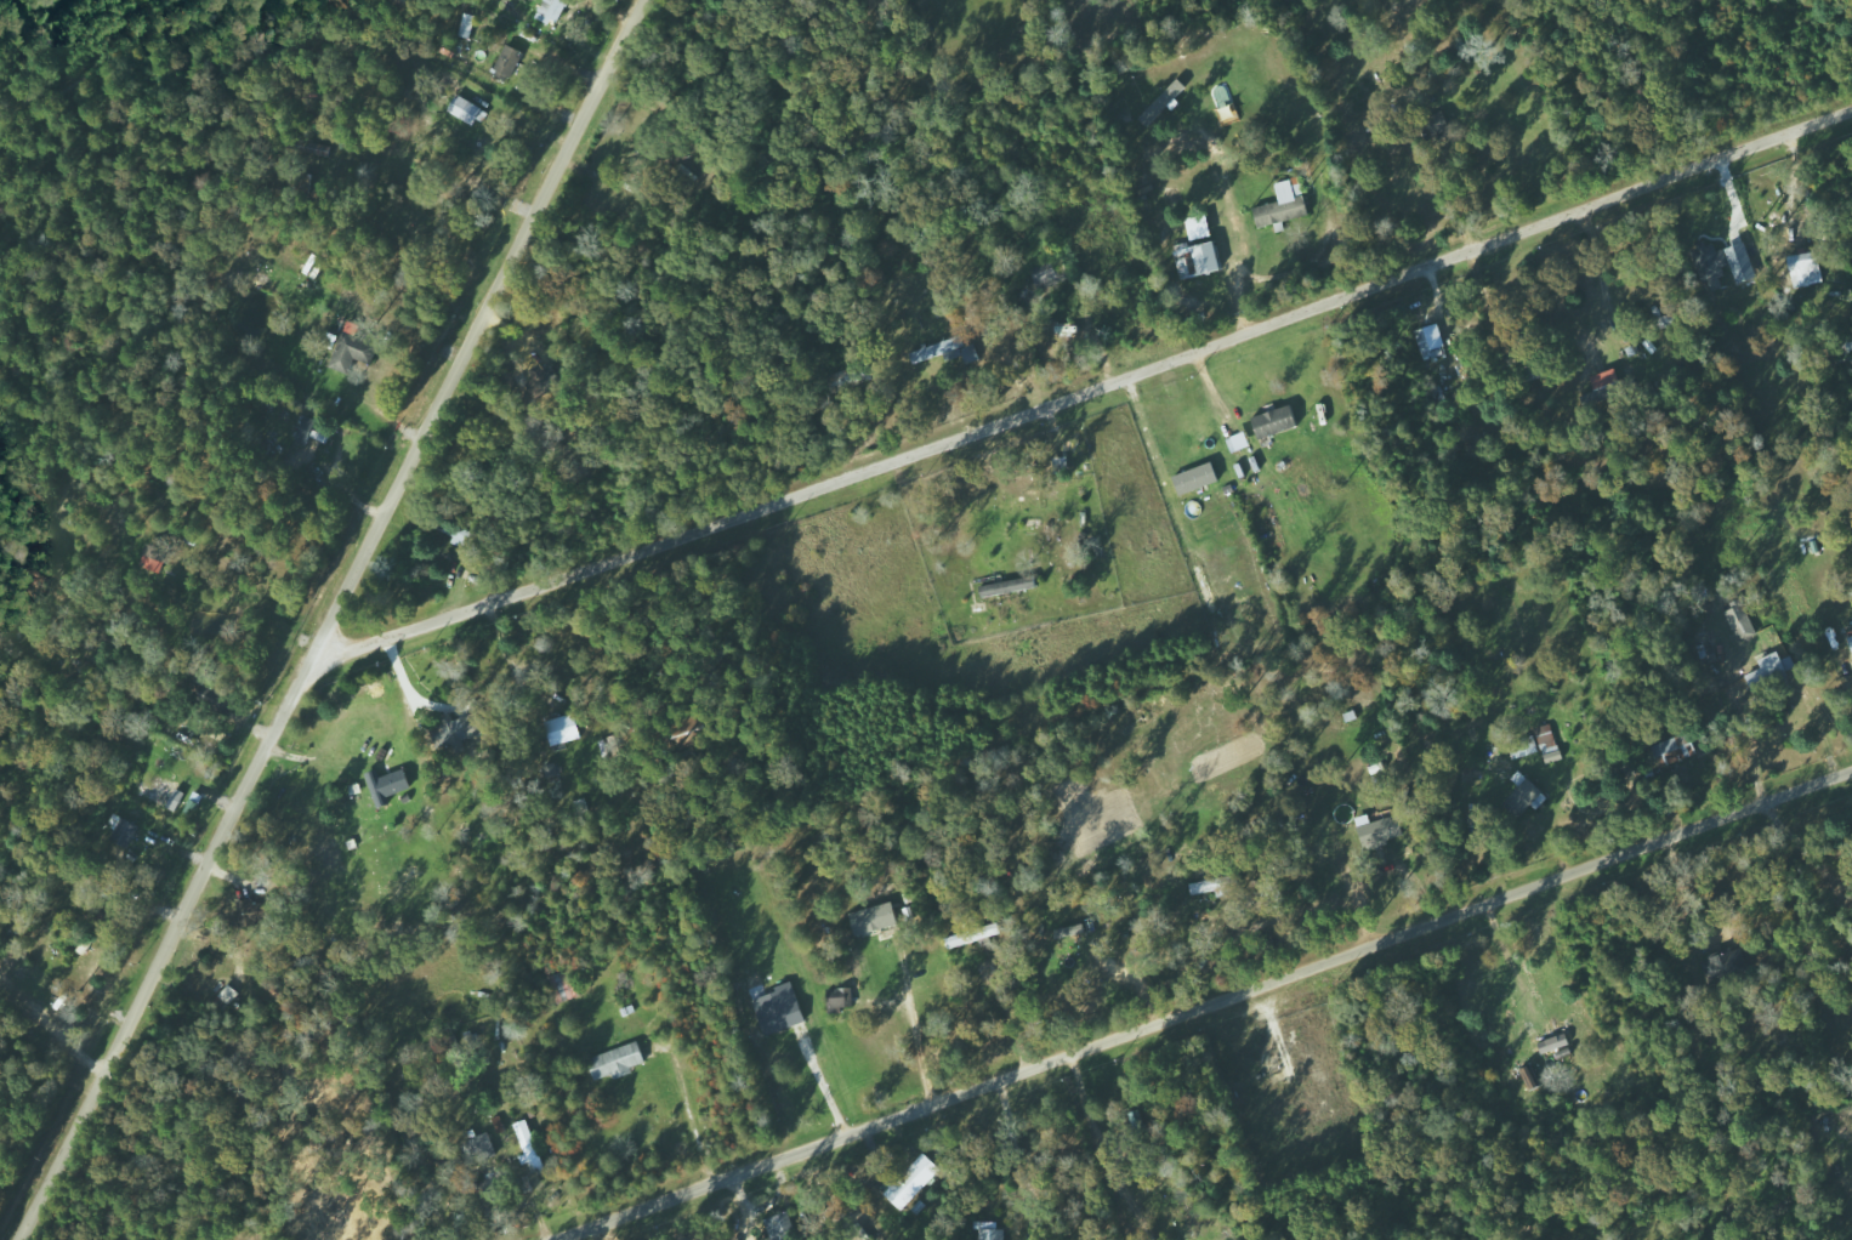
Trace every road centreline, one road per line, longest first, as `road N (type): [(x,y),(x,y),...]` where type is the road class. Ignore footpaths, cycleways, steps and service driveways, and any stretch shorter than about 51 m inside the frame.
road 1 (residential): [(317,648),(1851,100)]
road 2 (tertiary): [(17,1239),(644,0)]
road 3 (residential): [(556,1239),(1851,772)]

